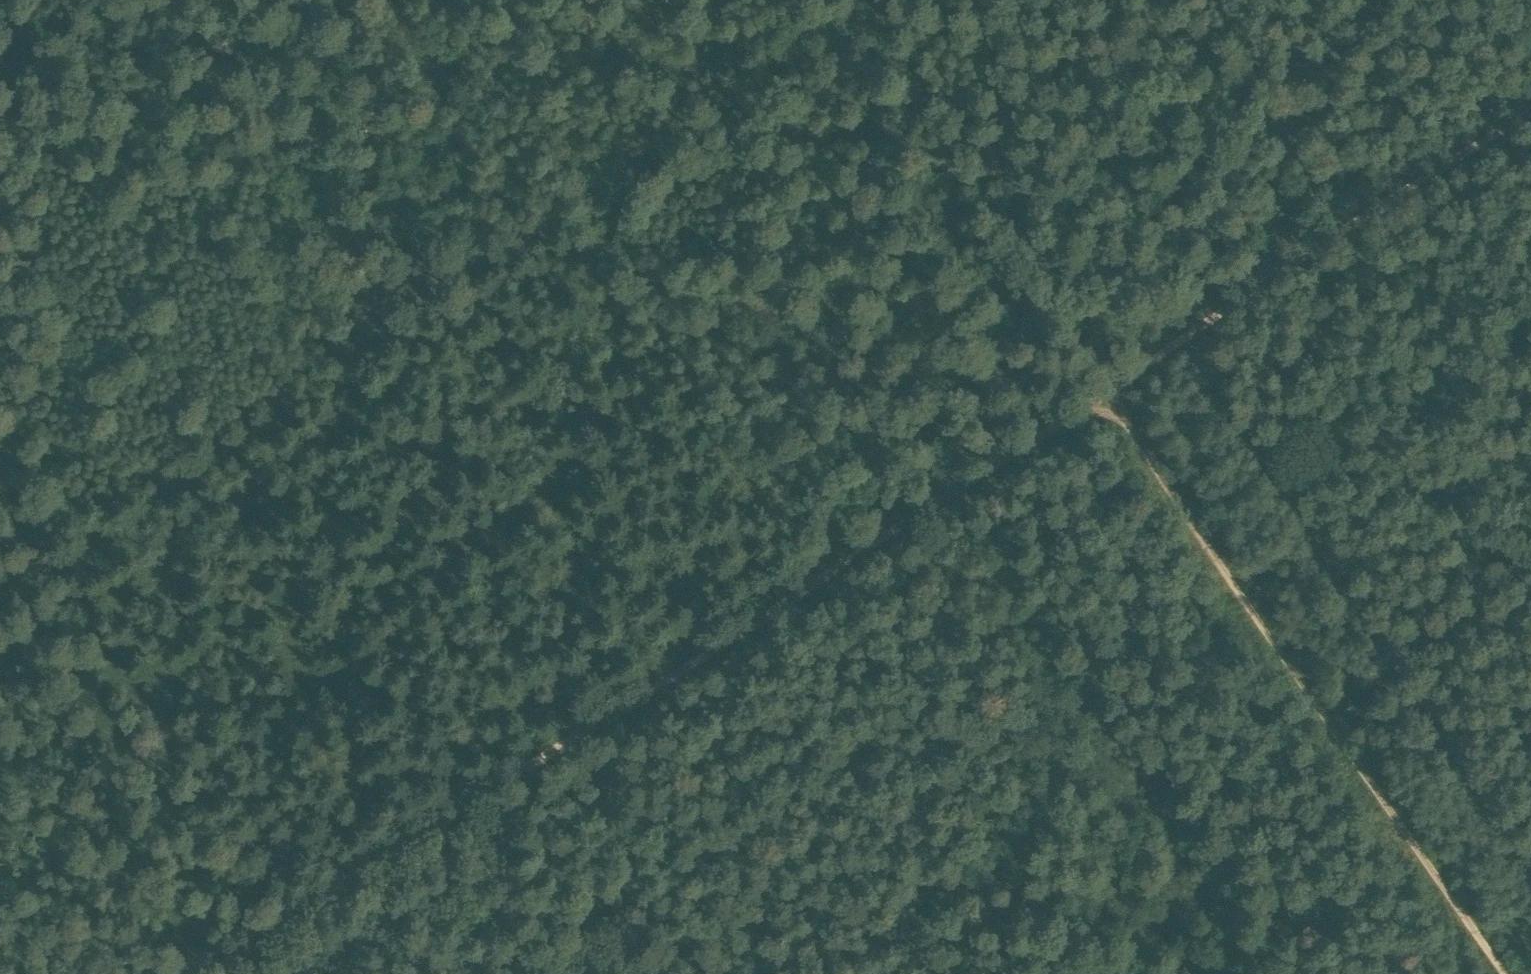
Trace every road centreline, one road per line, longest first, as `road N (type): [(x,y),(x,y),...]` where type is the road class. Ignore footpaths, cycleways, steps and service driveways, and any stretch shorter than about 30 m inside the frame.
road 1 (track): [(188,973),(1103,393)]
road 2 (track): [(1103,393),(1509,973)]
road 3 (track): [(1103,393),(1530,116)]

